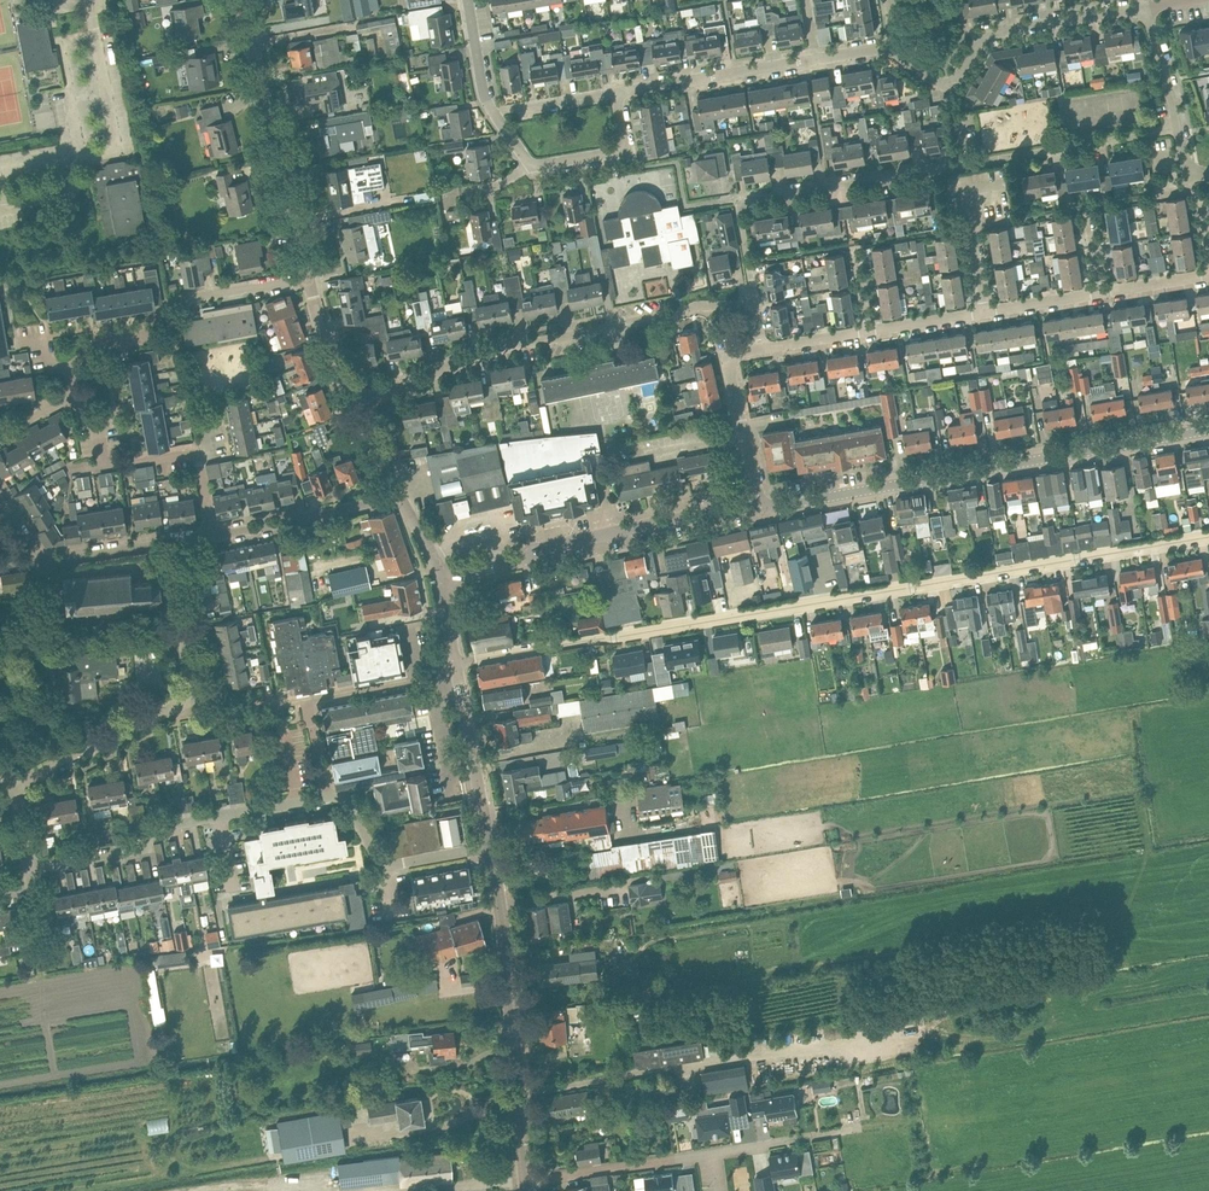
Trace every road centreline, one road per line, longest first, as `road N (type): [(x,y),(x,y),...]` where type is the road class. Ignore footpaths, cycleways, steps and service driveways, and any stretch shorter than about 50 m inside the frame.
road 1 (residential): [(456,666),(1208,535)]
road 2 (residential): [(740,305),(752,285),(739,213),(747,200),(1178,128)]
road 3 (tertiary): [(760,500),(779,505),(1208,429)]
road 4 (residential): [(740,305),(703,305),(511,344),(356,406)]
road 5 (residential): [(525,1181),(861,1128)]
road 6 (tertiary): [(525,1181),(490,846)]
road 7 (tertiary): [(439,577),(760,500)]
road 8 (residential): [(14,787),(189,695),(175,597)]
road 9 (residential): [(74,394),(68,367),(102,345),(150,336),(175,301),(309,279)]
road 10 (residential): [(1145,7),(988,34),(948,84),(912,65),(898,46)]
road 11 (residential): [(309,279),(241,0)]
road 12 (residential): [(898,46),(617,92)]
road 13 (residential): [(326,797),(307,699),(456,666)]
road 14 (residential): [(220,816),(150,830),(139,848),(29,869)]
road 15 (residential): [(490,846),(384,864),(344,799),(326,797)]
road 16 (residential): [(212,535),(398,493)]
road 17 (tertiary): [(490,846),(456,666)]
road 18 (residential): [(468,0),(487,102),(532,164)]
road 19 (residential): [(760,500),(730,369),(741,352),(758,349)]
road 20 (residential): [(532,164),(622,148),(617,92)]
road 21 (residential): [(356,406),(309,279)]
road 22 (residential): [(1178,128),(1145,7)]
road 23 (residential): [(175,597),(134,619),(56,625)]

